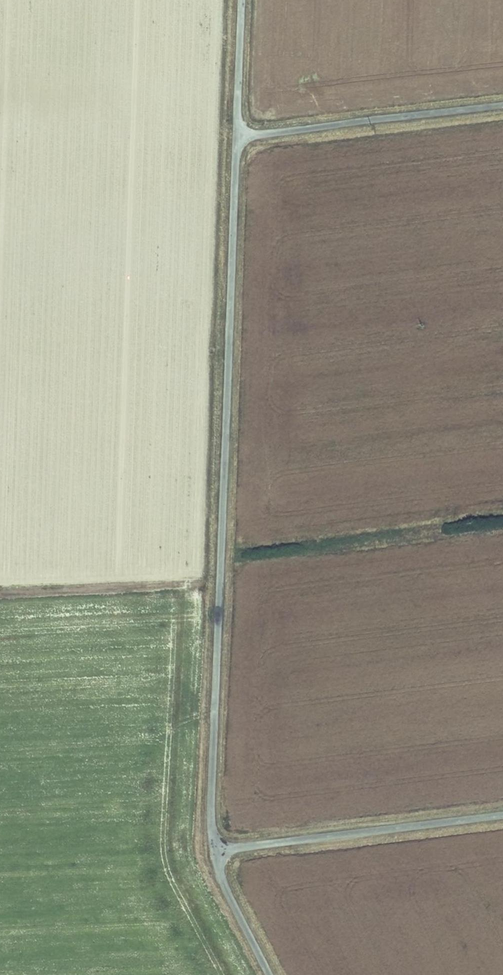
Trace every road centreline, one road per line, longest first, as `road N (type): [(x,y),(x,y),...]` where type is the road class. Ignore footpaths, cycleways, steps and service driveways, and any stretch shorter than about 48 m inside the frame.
road 1 (unclassified): [(215,851),(211,800),(237,136)]
road 2 (unclassified): [(502,815),(215,851)]
road 3 (unclassified): [(502,106),(237,136)]
road 4 (unclassified): [(237,136),(242,0)]
road 5 (unclassified): [(215,851),(268,974)]

